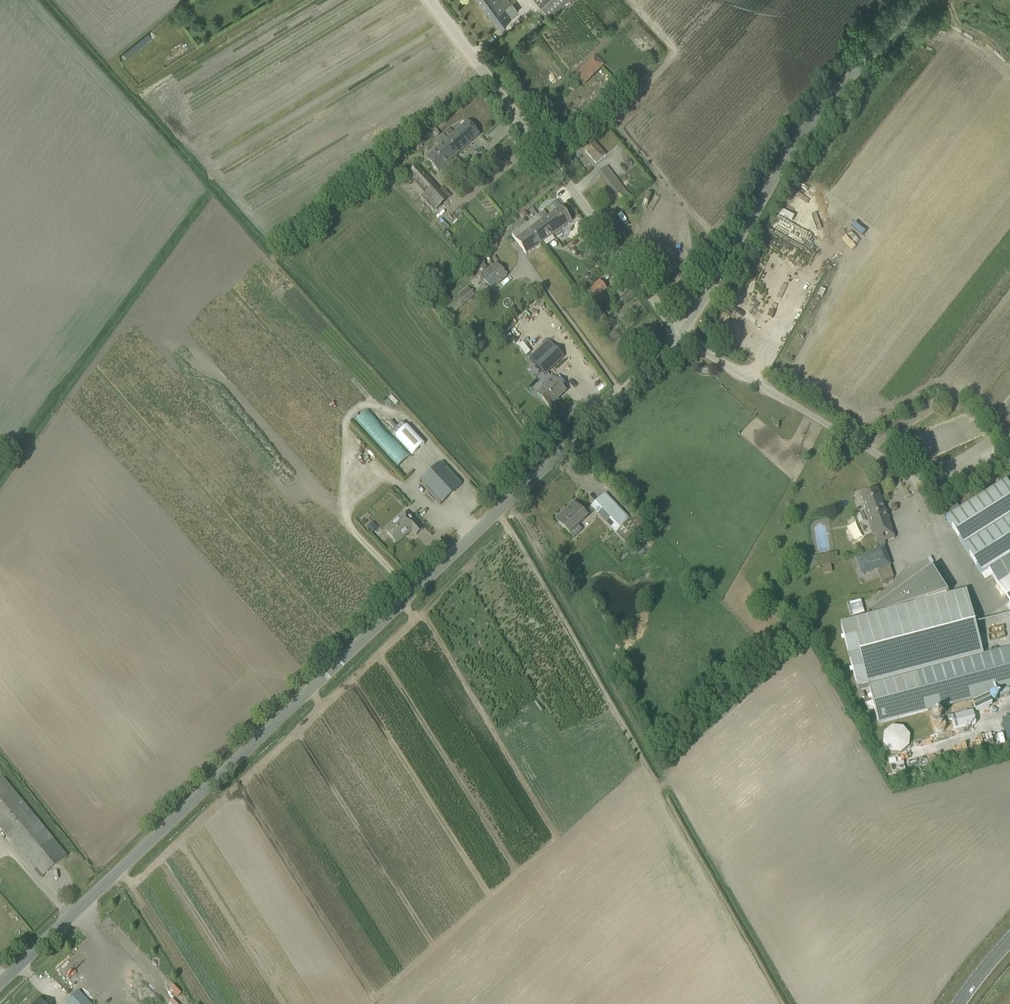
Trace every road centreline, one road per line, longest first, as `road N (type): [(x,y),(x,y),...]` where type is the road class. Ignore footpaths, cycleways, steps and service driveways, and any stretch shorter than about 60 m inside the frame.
road 1 (unclassified): [(0,983),(682,337)]
road 2 (unclassified): [(682,337),(434,0)]
road 3 (unclassified): [(682,337),(798,140),(924,0)]
road 4 (unclassified): [(906,481),(682,337)]
road 5 (track): [(1009,450),(984,400),(963,391),(862,447)]

